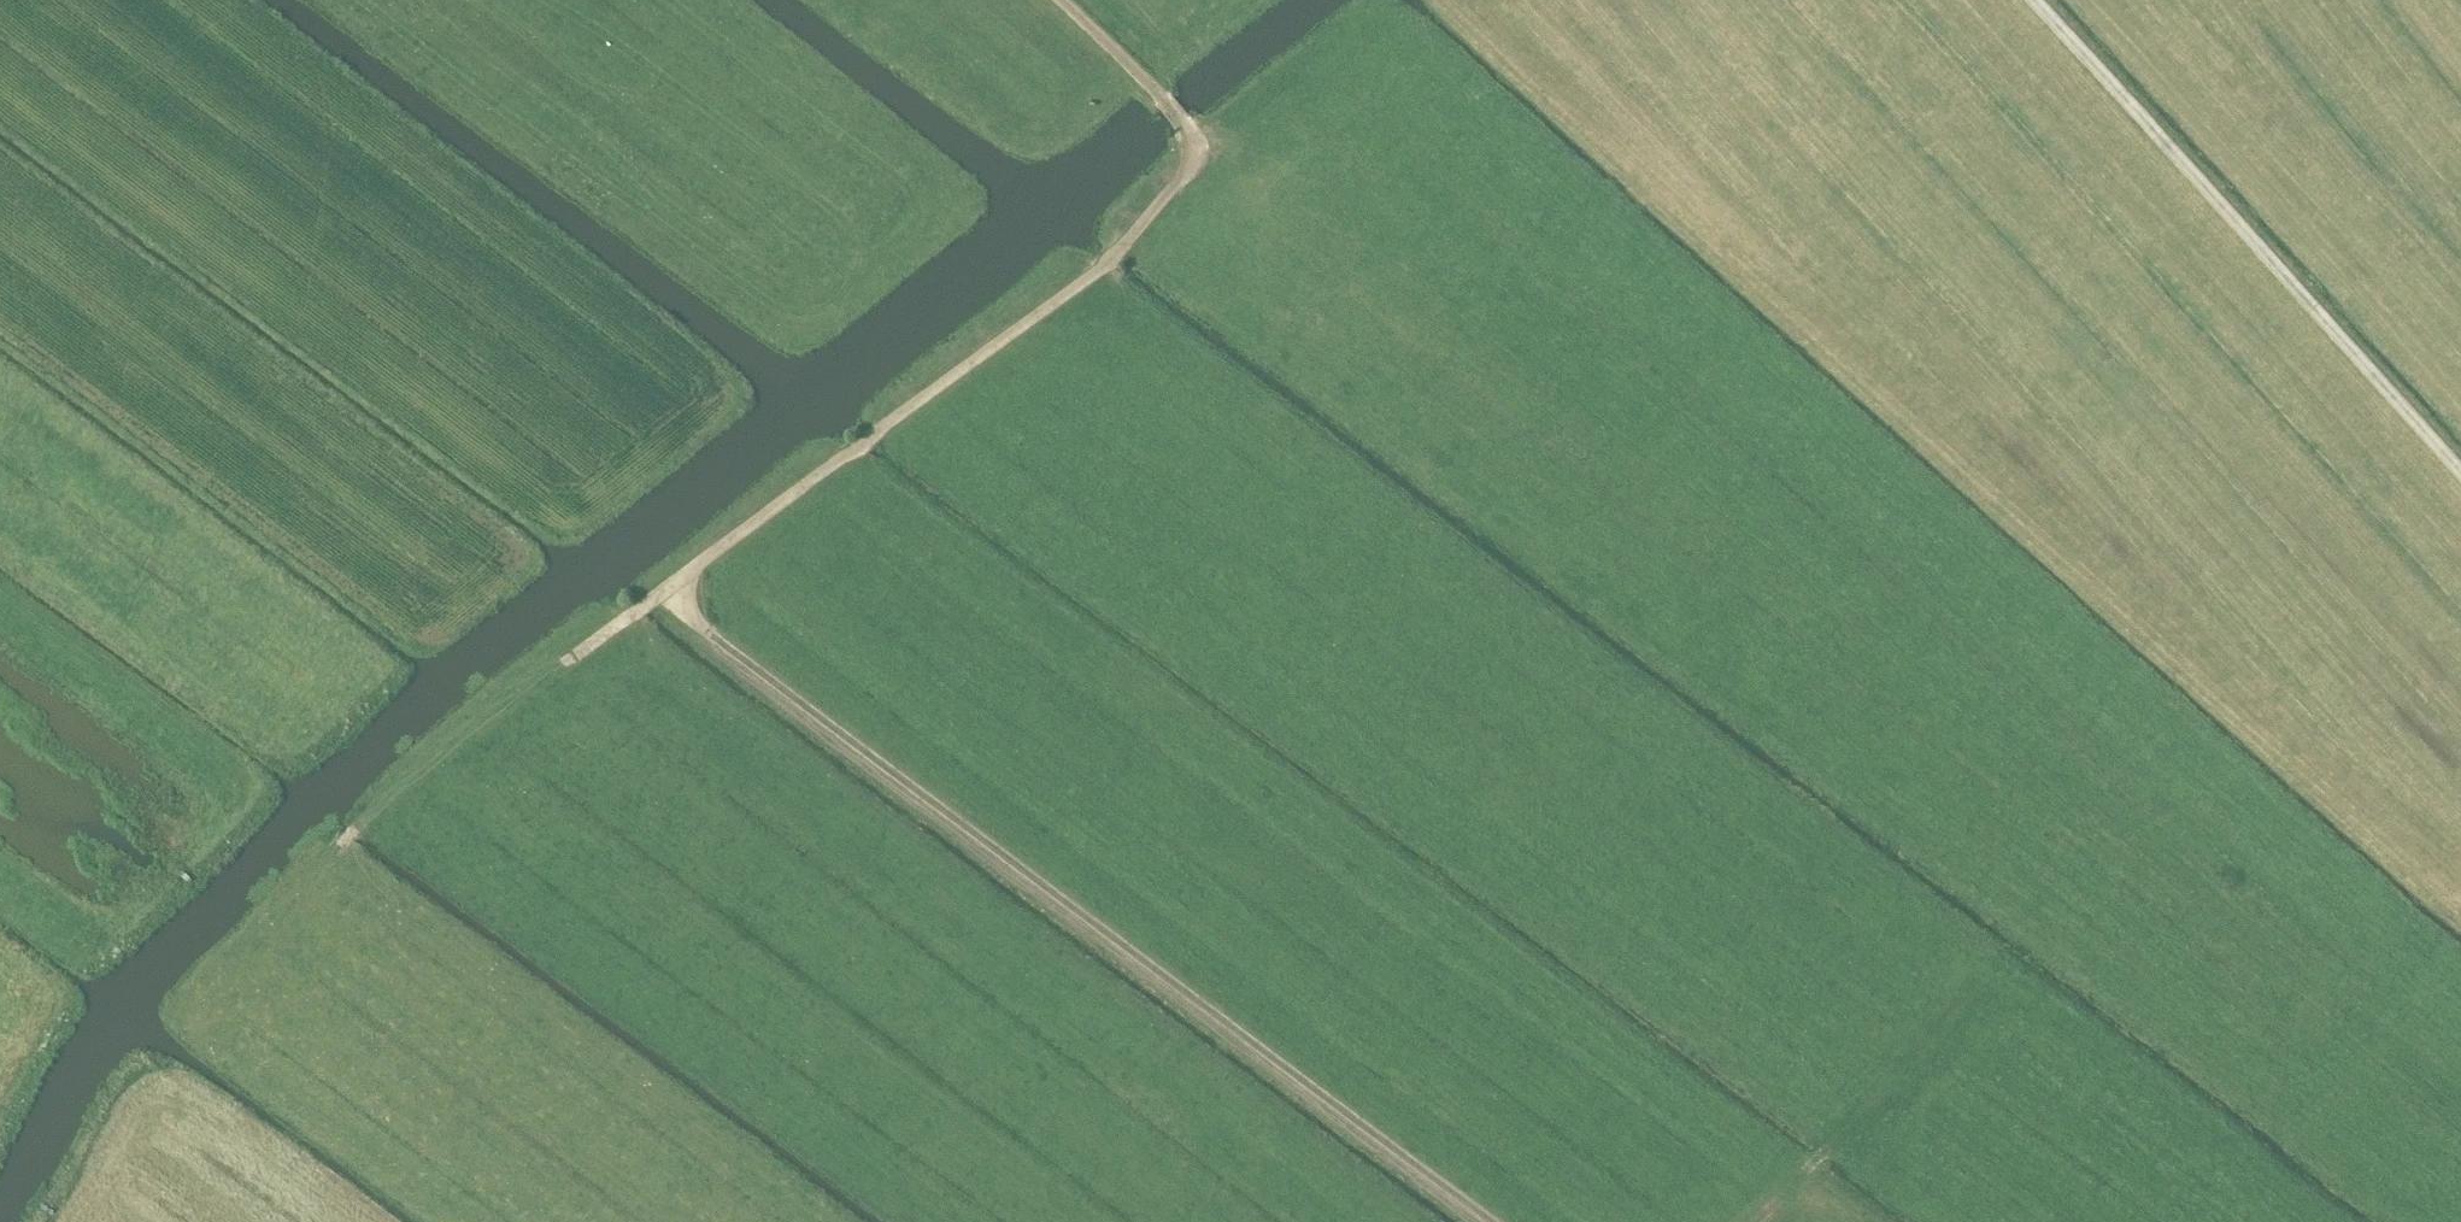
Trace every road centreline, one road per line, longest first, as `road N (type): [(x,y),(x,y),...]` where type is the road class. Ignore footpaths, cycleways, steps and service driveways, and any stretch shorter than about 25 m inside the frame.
road 1 (track): [(1086,0),(1196,111),(1189,163),(1123,242),(669,582),(708,631),(1496,1221)]
road 2 (track): [(2061,0),(2460,442)]

